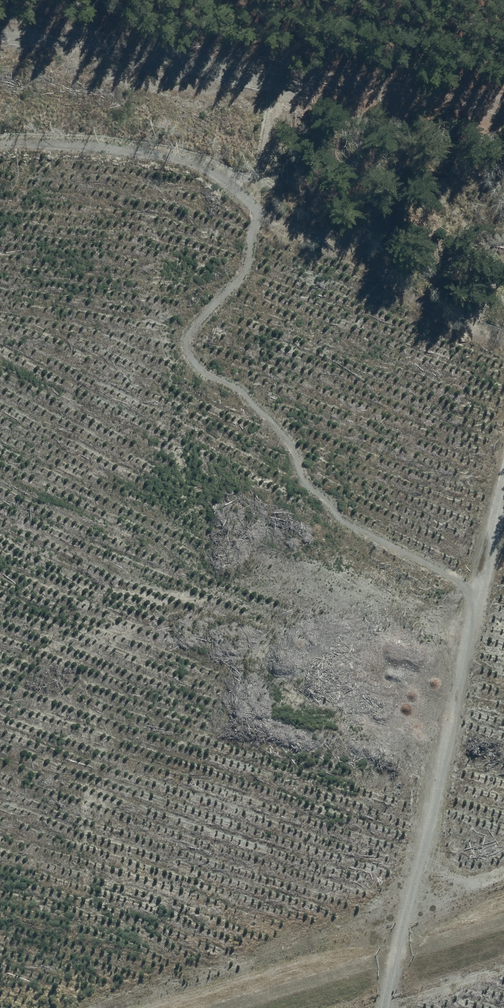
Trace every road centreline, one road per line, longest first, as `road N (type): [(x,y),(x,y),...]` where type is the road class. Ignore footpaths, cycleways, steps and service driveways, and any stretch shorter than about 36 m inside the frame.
road 1 (track): [(503,343),(445,319),(364,257),(273,223),(172,160),(129,153),(0,158)]
road 2 (unclassified): [(503,478),(386,1007)]
road 3 (track): [(503,115),(0,53)]
road 4 (track): [(388,1007),(503,970)]

